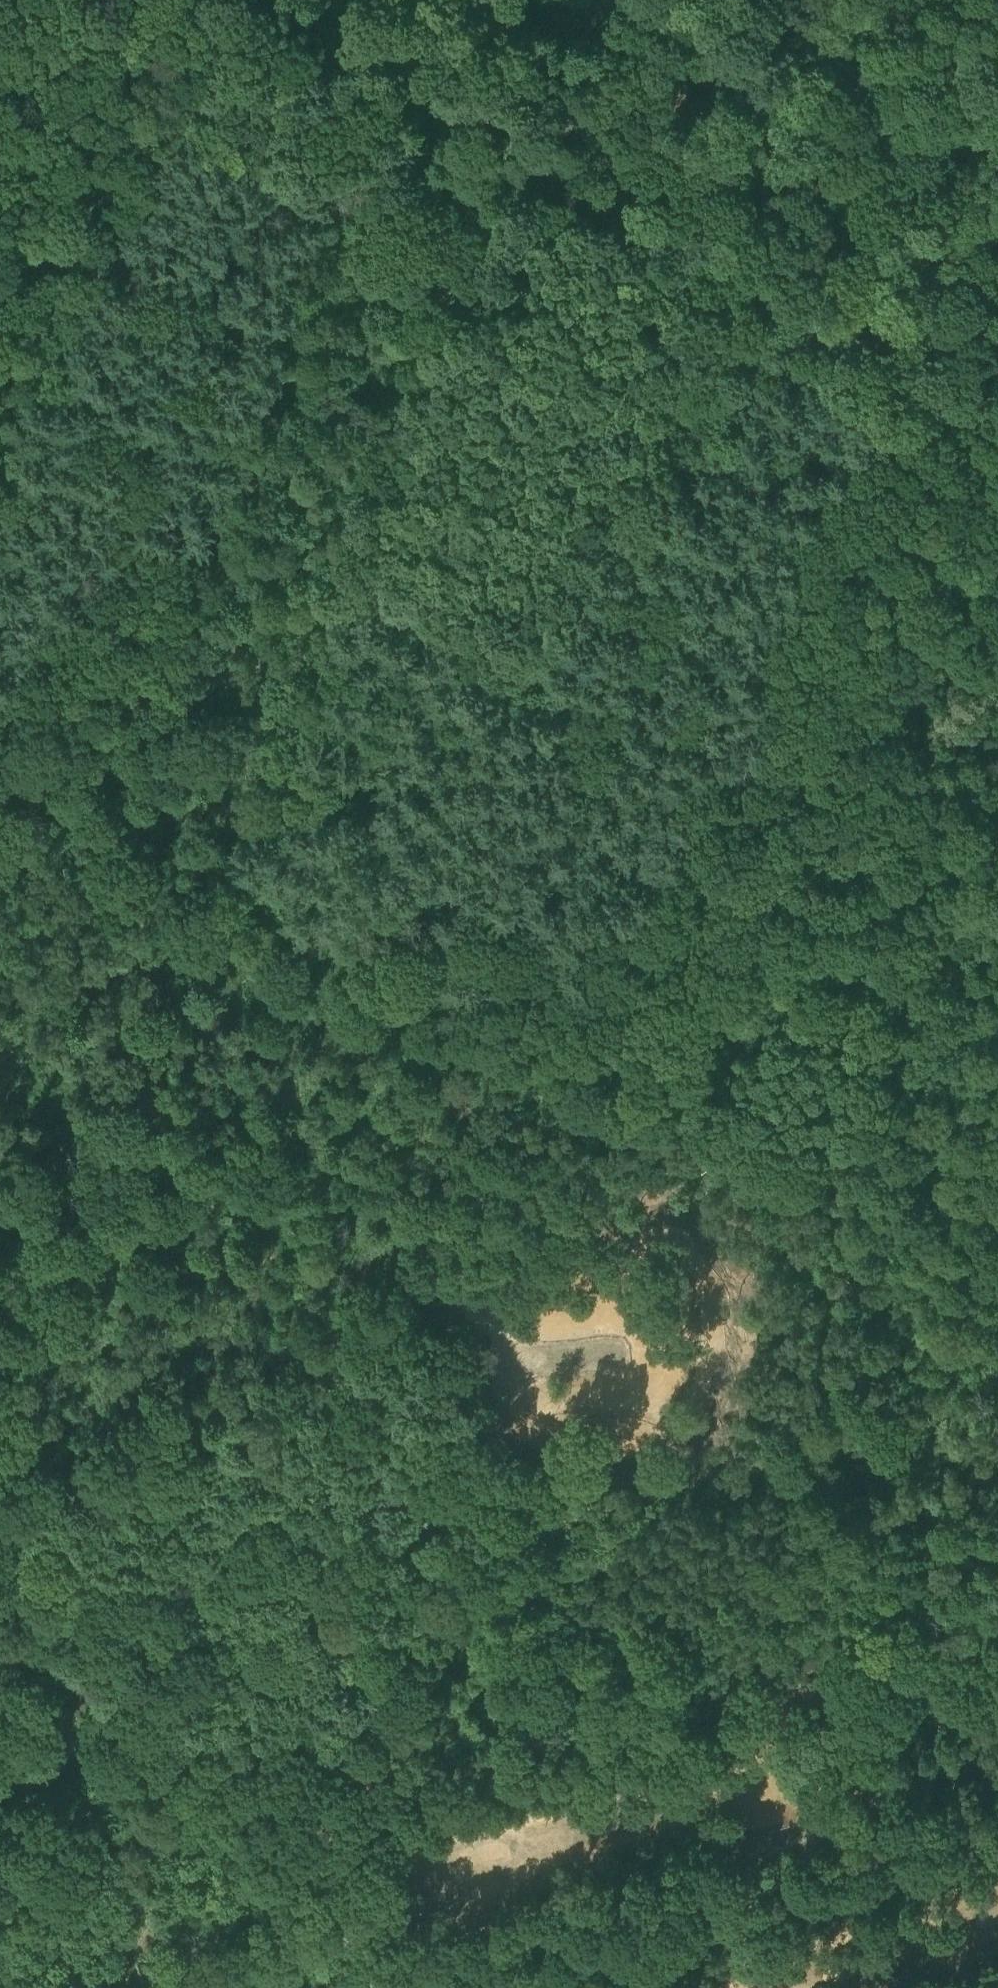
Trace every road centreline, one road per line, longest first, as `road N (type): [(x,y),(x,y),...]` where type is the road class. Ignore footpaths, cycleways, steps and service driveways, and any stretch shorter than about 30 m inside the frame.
road 1 (track): [(0,1775),(114,1721),(474,1490)]
road 2 (track): [(557,150),(975,399)]
road 3 (track): [(283,0),(557,150)]

